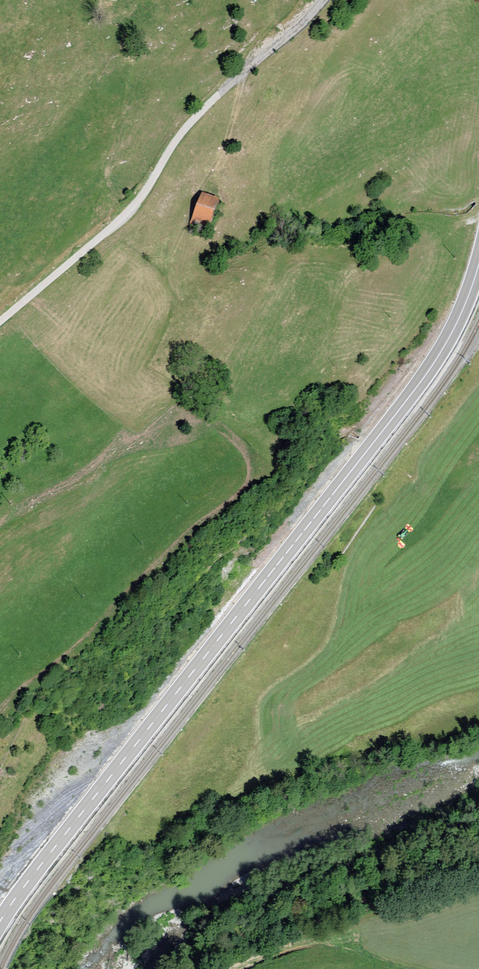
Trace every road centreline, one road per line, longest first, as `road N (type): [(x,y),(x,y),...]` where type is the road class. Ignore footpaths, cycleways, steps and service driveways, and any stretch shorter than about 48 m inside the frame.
road 1 (secondary): [(0,921),(428,372),(478,264)]
road 2 (unclassified): [(323,0),(191,123),(125,215),(0,321)]
road 3 (track): [(478,862),(234,968)]

